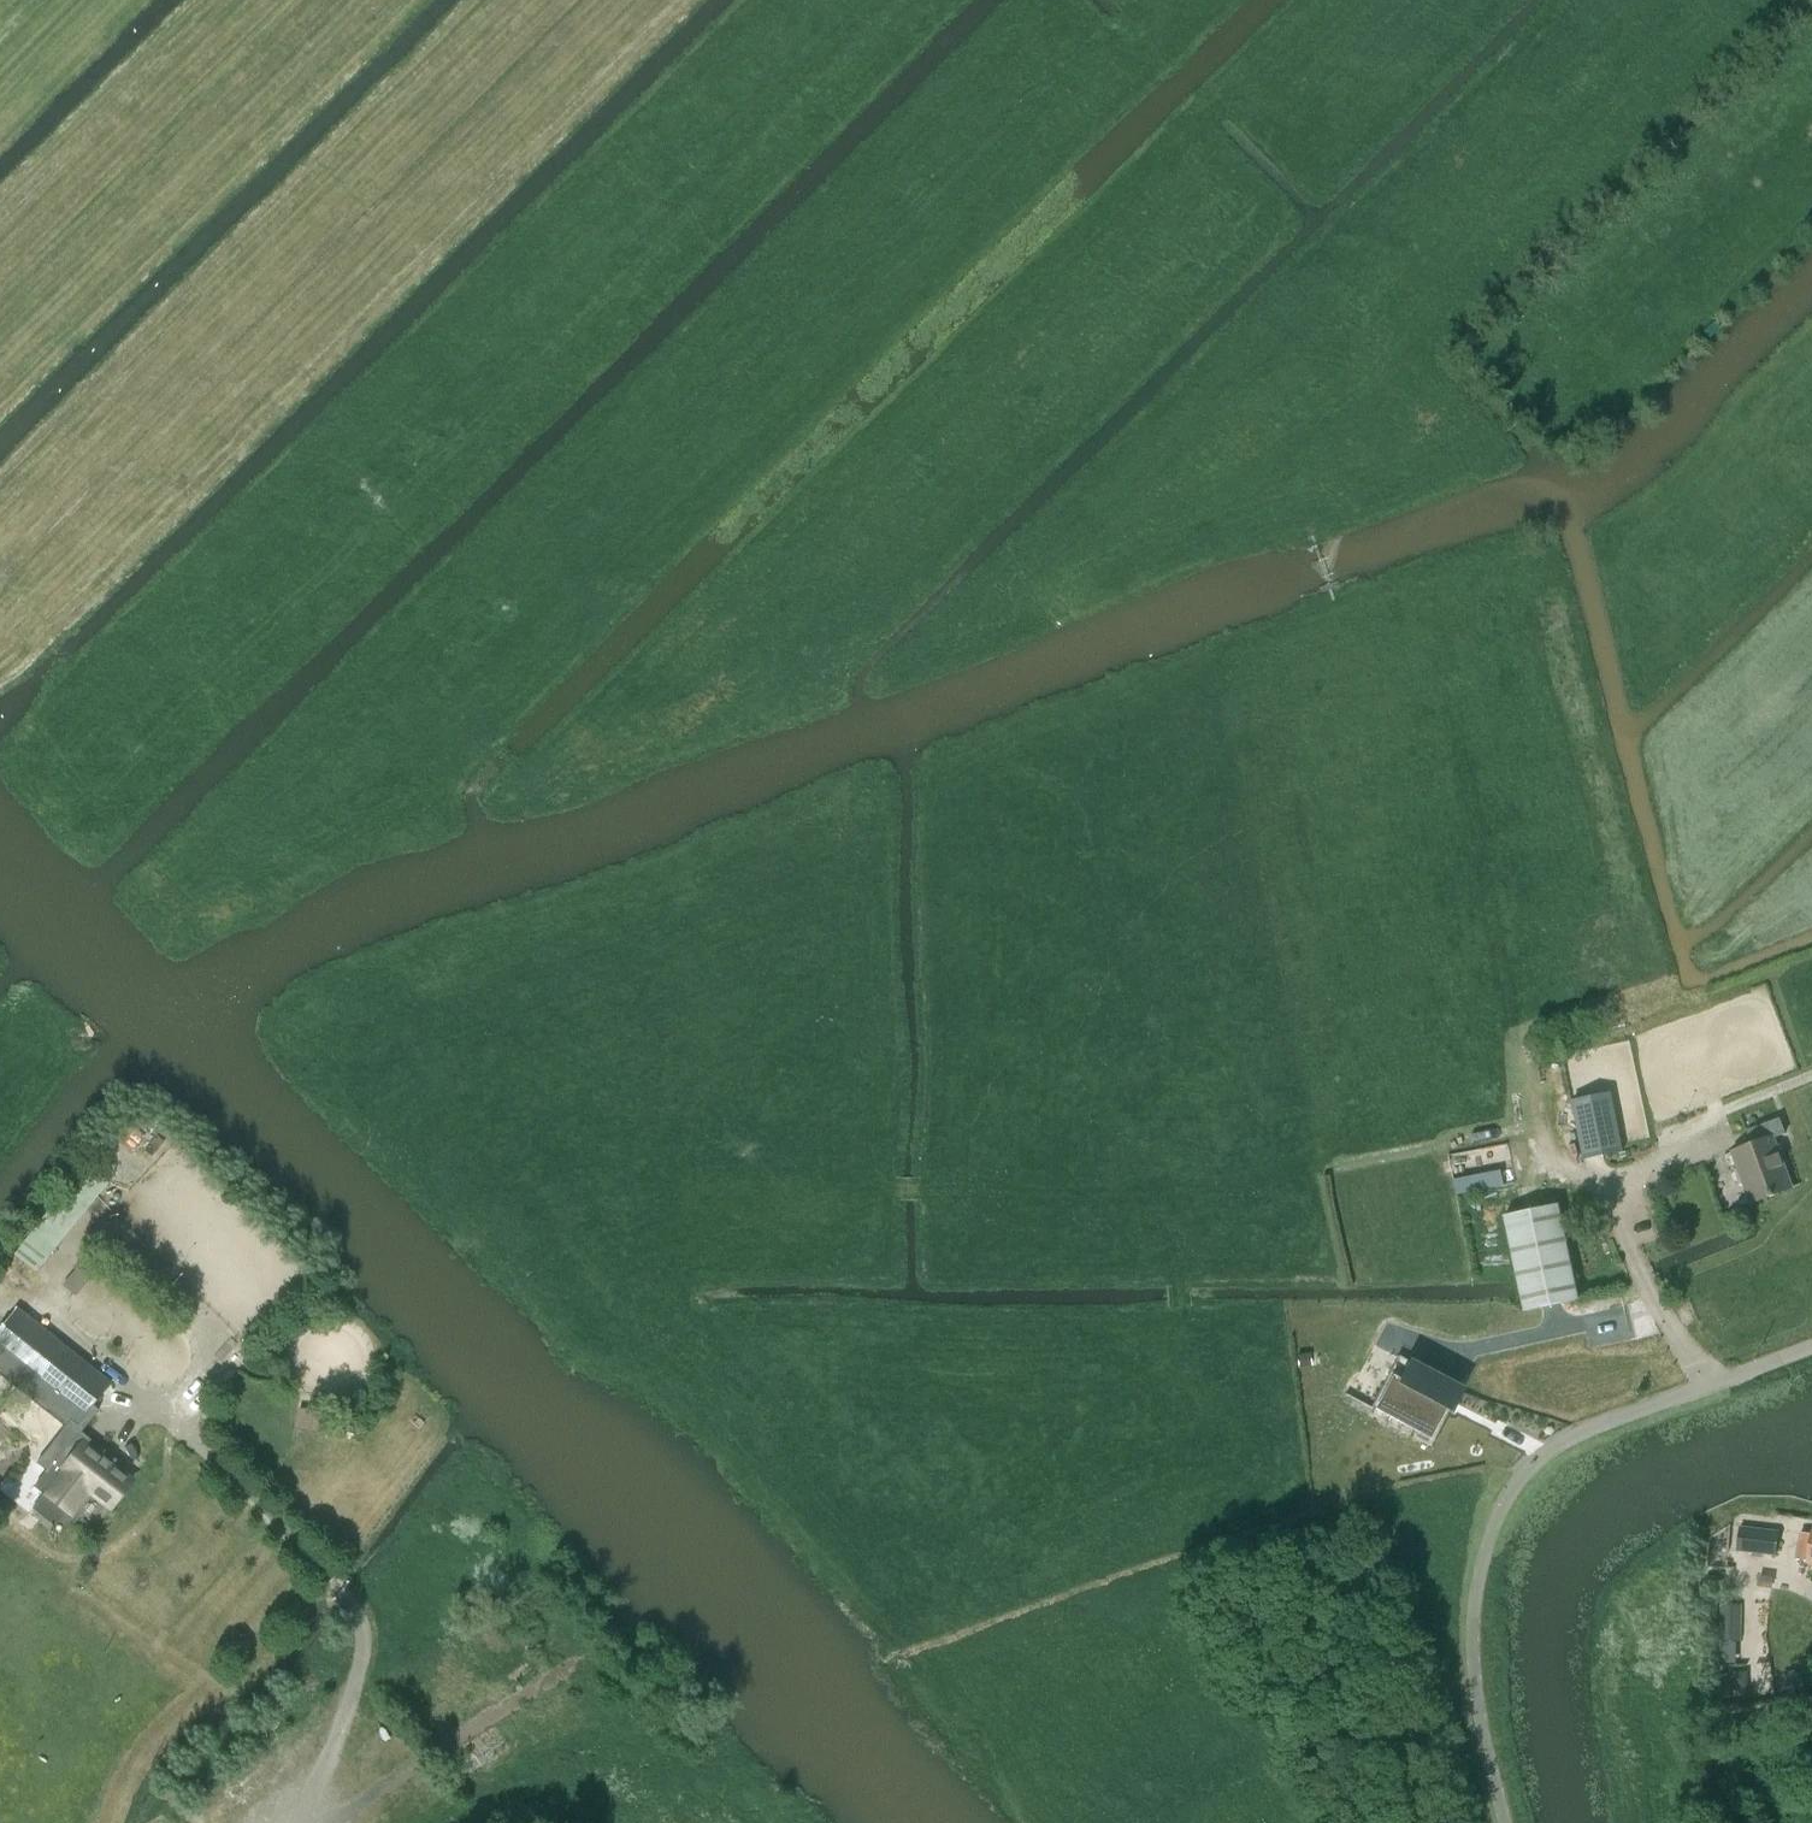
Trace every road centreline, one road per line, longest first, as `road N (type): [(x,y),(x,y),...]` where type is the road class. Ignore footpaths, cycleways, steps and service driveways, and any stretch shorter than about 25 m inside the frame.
road 1 (unclassified): [(1505,1822),(1476,1696),(1473,1618),(1483,1558),(1523,1475),(1569,1440),(1811,1348)]

